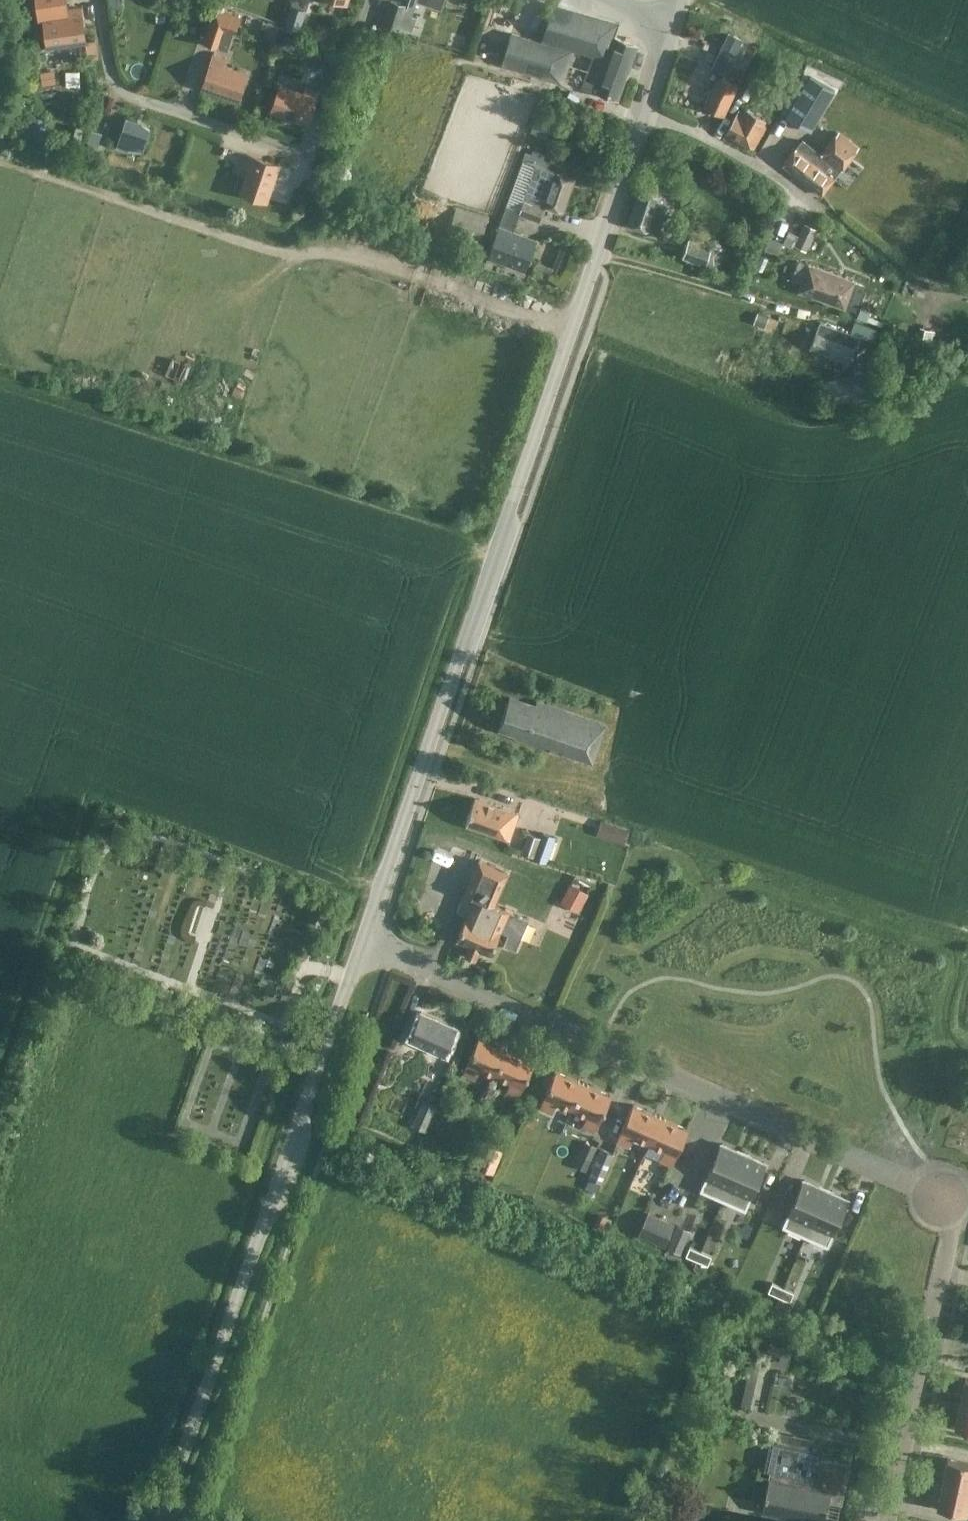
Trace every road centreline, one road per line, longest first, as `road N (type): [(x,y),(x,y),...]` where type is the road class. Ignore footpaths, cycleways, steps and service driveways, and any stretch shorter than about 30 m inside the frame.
road 1 (residential): [(885,1520),(947,1231),(943,1200),(358,941)]
road 2 (unclassified): [(358,941),(644,113)]
road 3 (unclassified): [(158,1520),(358,941)]
road 4 (residential): [(97,0),(113,86),(139,106),(291,153),(307,150),(318,135),(370,0)]
road 5 (residential): [(820,207),(750,162),(644,113)]

